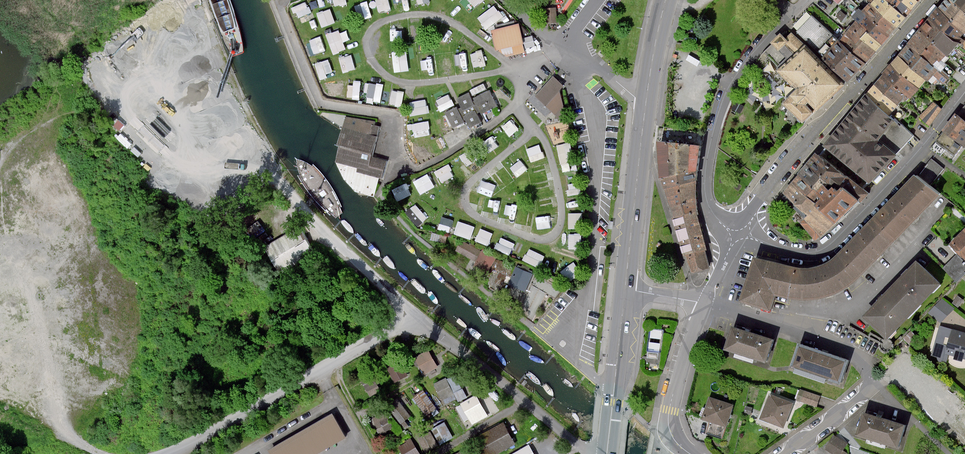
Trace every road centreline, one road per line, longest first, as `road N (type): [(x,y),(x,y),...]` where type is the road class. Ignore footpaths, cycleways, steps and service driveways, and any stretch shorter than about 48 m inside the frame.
road 1 (residential): [(932,0),(799,144),(734,233)]
road 2 (residential): [(734,233),(800,257),(825,247),(851,228),(964,93)]
road 3 (primary): [(665,0),(625,289)]
road 4 (residential): [(785,21),(736,79),(712,145),(707,189),(734,233)]
road 5 (primary): [(625,289),(606,453)]
road 6 (residential): [(664,430),(704,303)]

